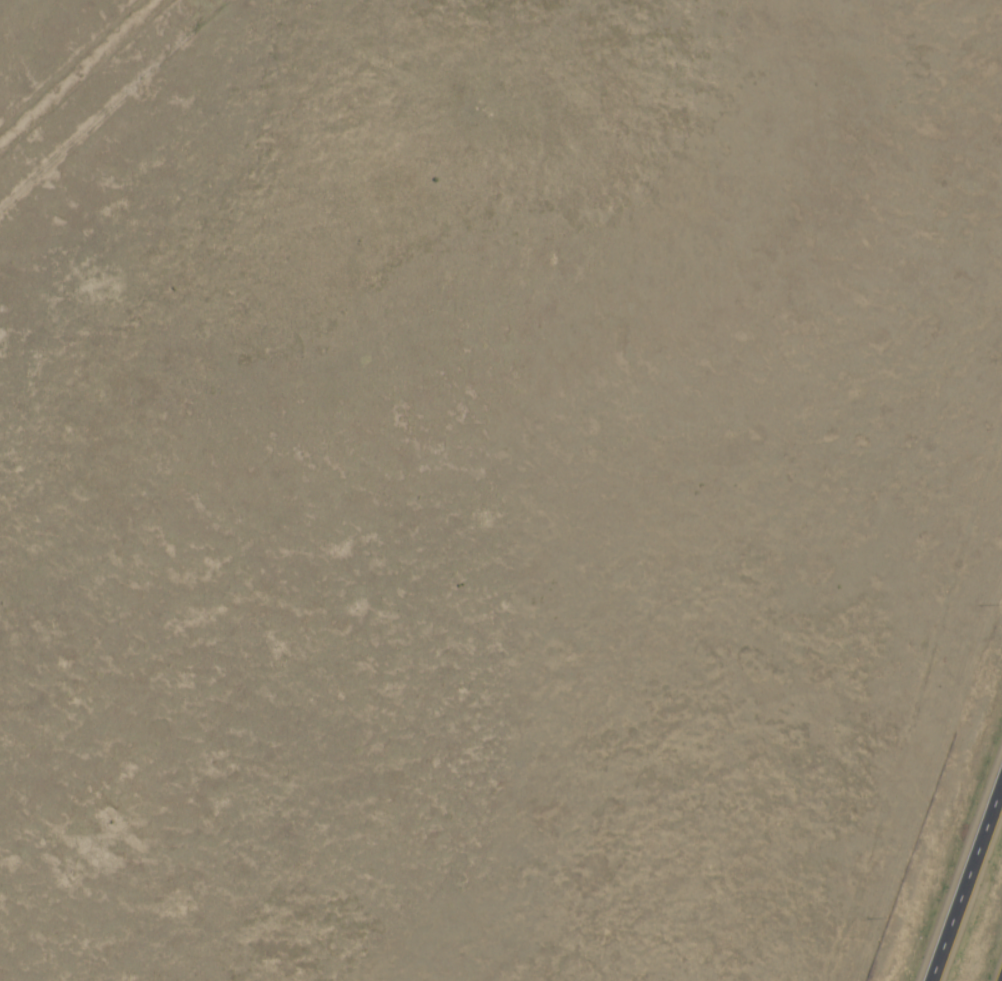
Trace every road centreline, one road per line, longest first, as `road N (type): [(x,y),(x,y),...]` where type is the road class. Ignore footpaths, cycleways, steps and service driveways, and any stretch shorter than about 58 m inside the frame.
road 1 (motorway): [(1001,787),(931,980)]
road 2 (track): [(0,121),(134,0)]

